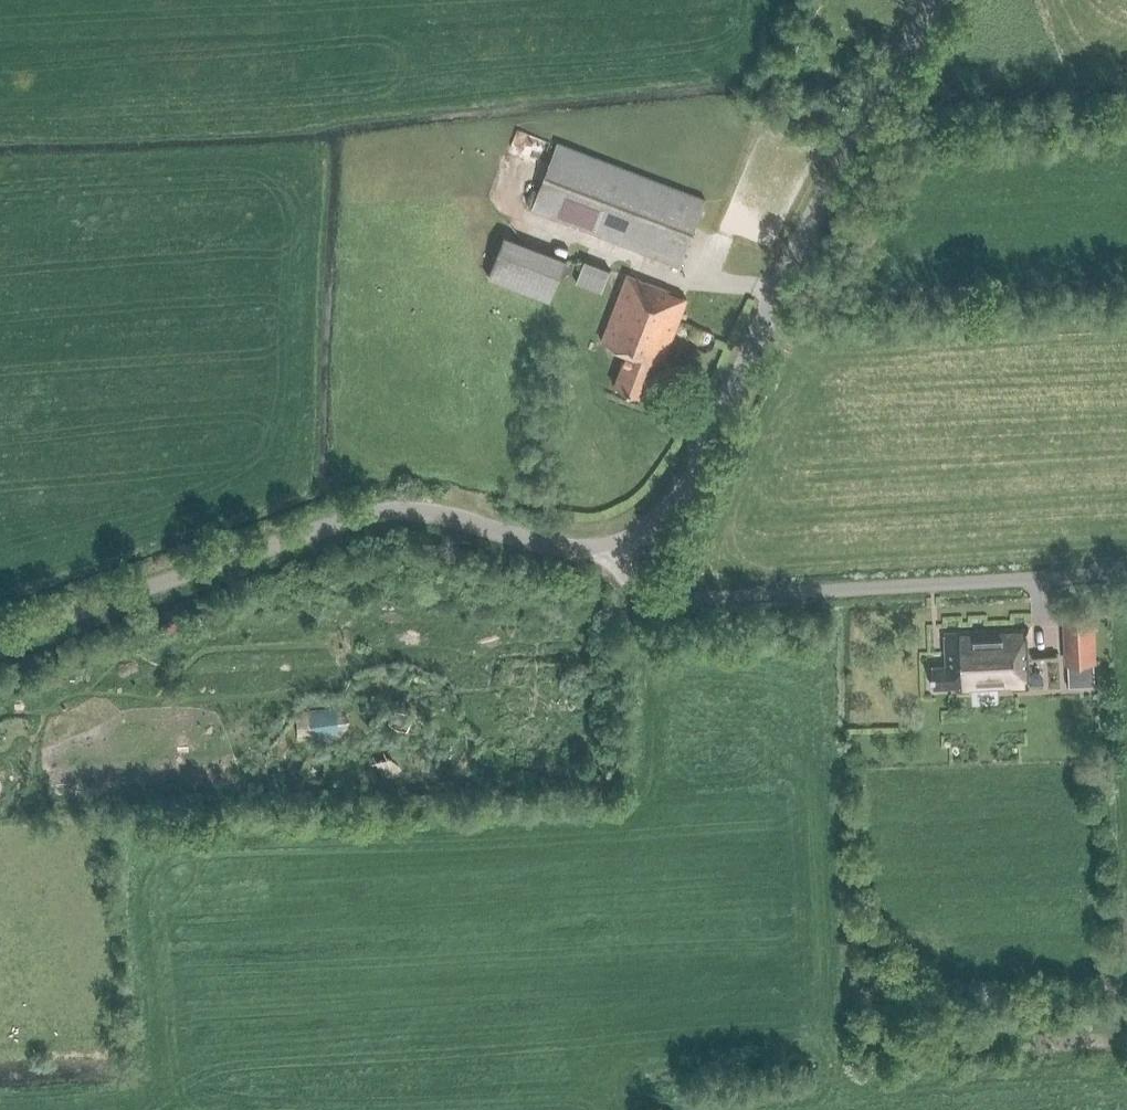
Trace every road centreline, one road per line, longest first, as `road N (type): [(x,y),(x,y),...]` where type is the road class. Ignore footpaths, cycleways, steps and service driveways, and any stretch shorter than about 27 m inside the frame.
road 1 (tertiary): [(614,547),(653,528),(680,494),(825,198),(935,0)]
road 2 (tertiary): [(0,640),(398,509),(448,514),(569,548),(614,547)]
road 3 (unclassified): [(1126,573),(686,597),(636,581),(614,547)]

